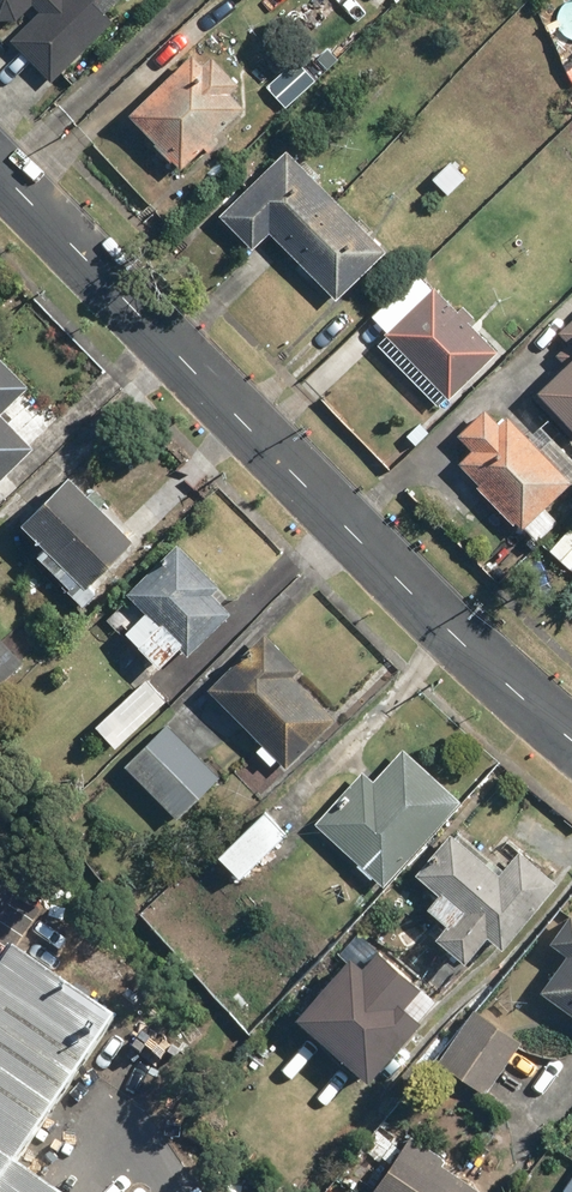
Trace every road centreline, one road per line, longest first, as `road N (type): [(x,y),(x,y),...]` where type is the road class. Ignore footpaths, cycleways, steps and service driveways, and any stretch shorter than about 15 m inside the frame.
road 1 (residential): [(571,740),(468,648),(0,165)]

